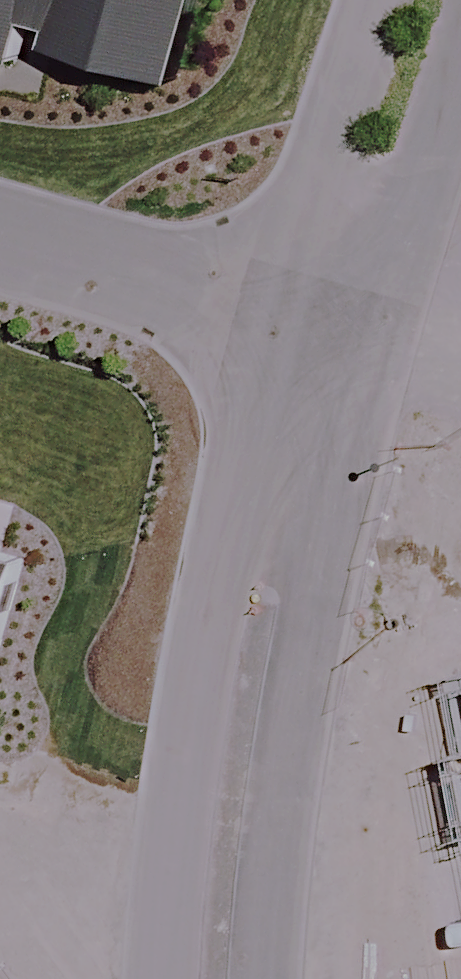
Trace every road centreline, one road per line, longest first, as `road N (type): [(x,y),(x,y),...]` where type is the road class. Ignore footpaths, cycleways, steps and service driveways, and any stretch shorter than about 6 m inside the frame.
road 1 (residential): [(166,978),(200,675),(277,322)]
road 2 (residential): [(380,351),(315,610),(272,871),(269,978)]
road 3 (residential): [(277,322),(373,0)]
road 4 (residential): [(460,58),(380,351)]
road 5 (residential): [(0,246),(277,322)]

